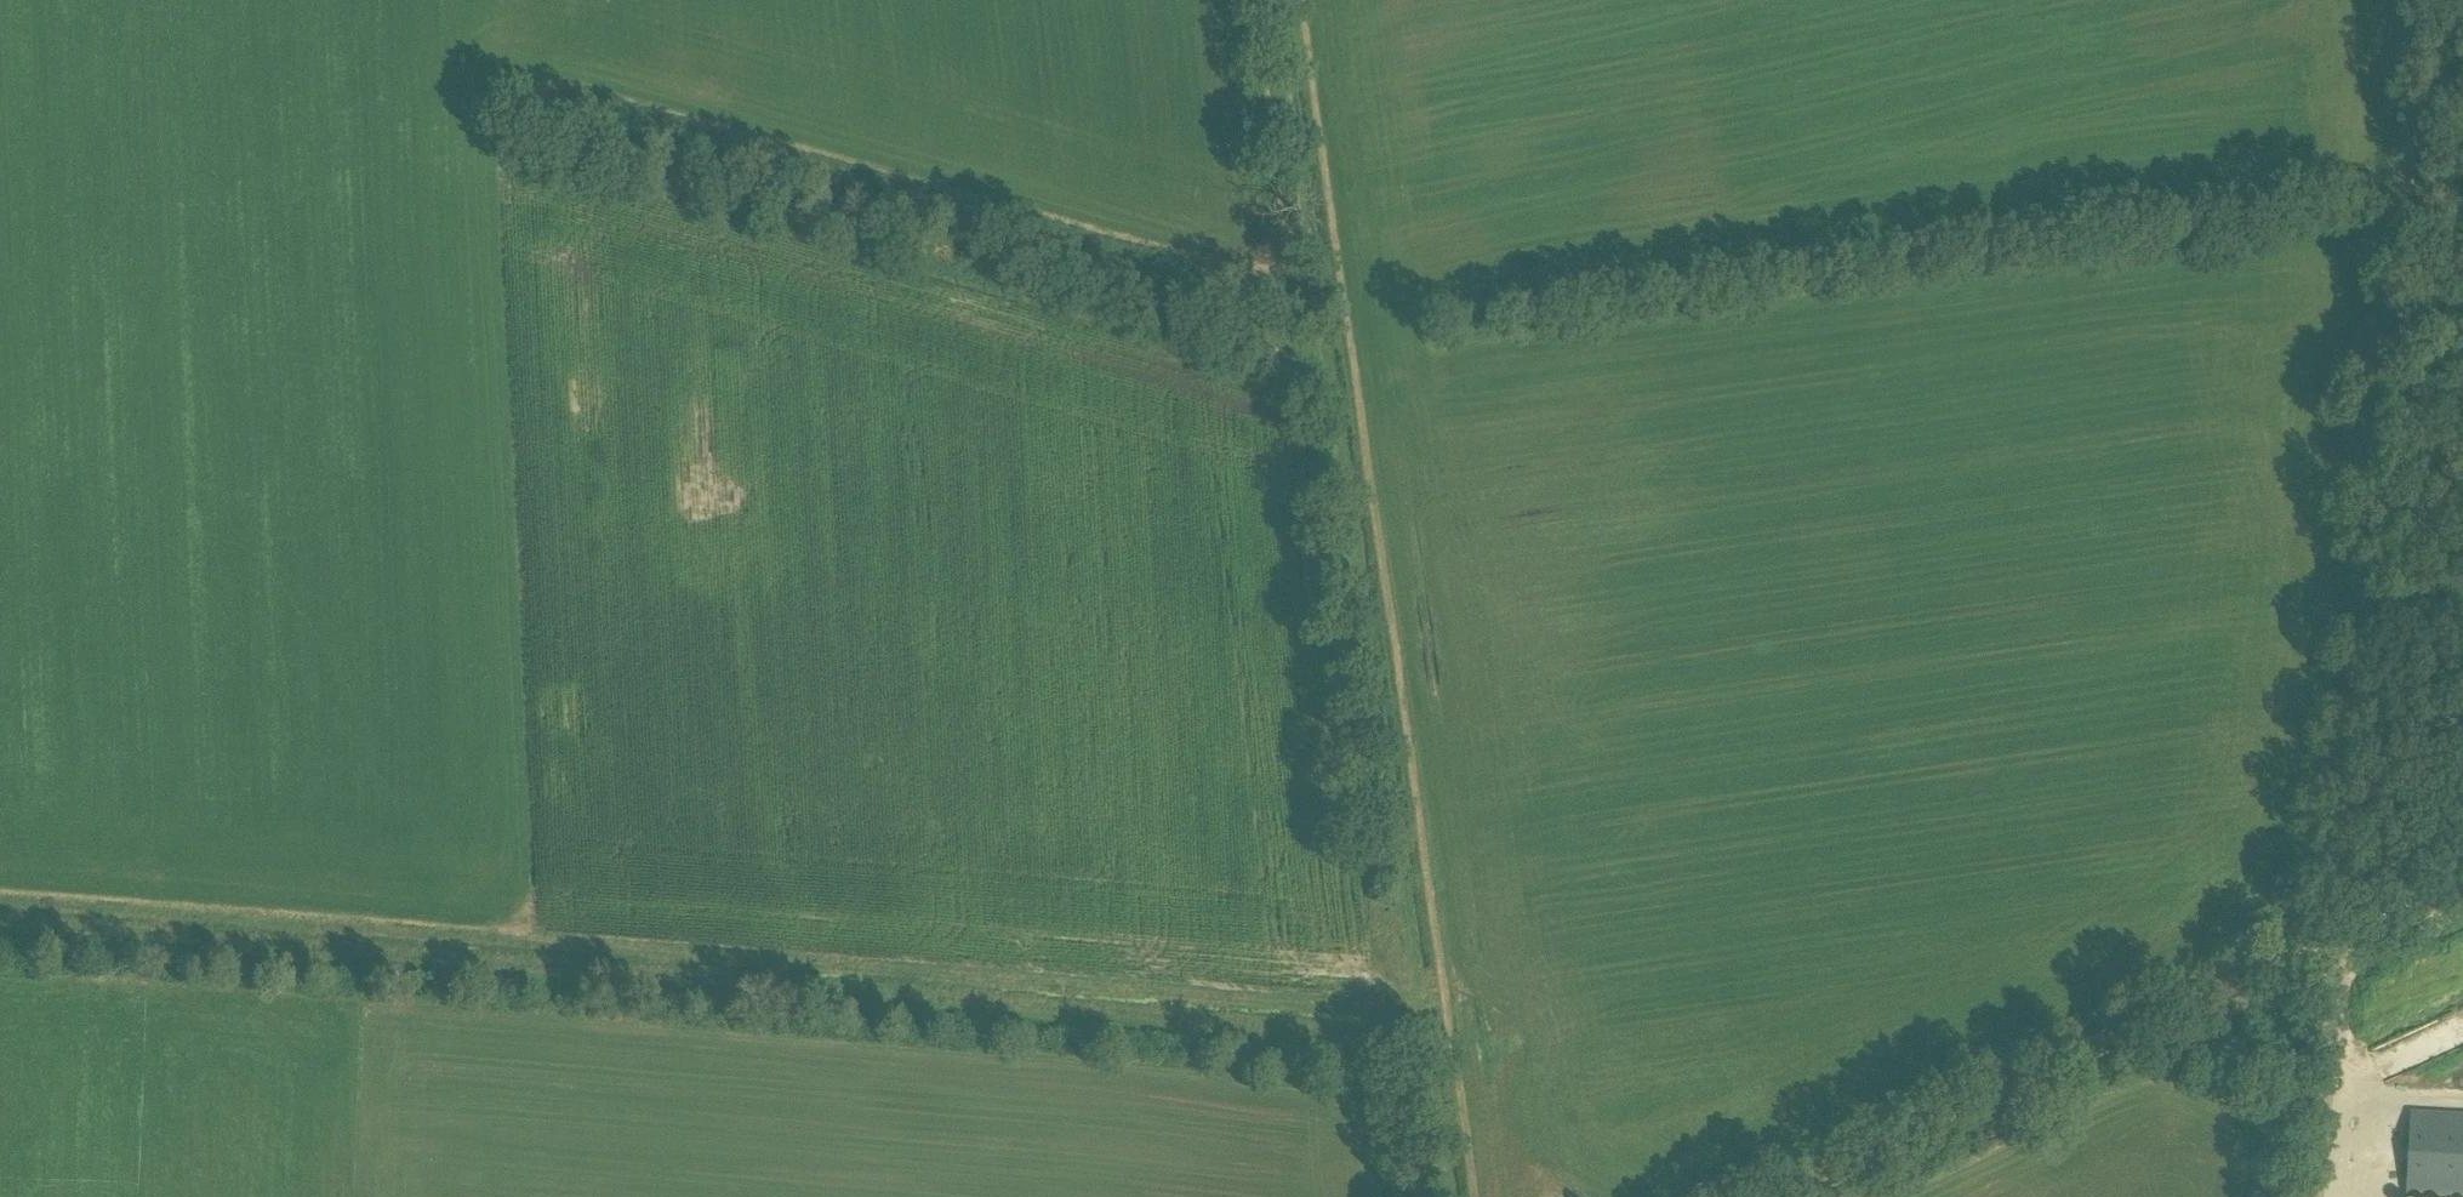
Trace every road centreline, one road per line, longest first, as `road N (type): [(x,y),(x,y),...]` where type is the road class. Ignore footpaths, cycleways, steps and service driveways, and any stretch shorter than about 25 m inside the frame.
road 1 (track): [(1397,1196),(1371,1038),(0,927)]
road 2 (unclassified): [(2320,1196),(2422,0)]
road 3 (track): [(2462,893),(1818,1196)]

